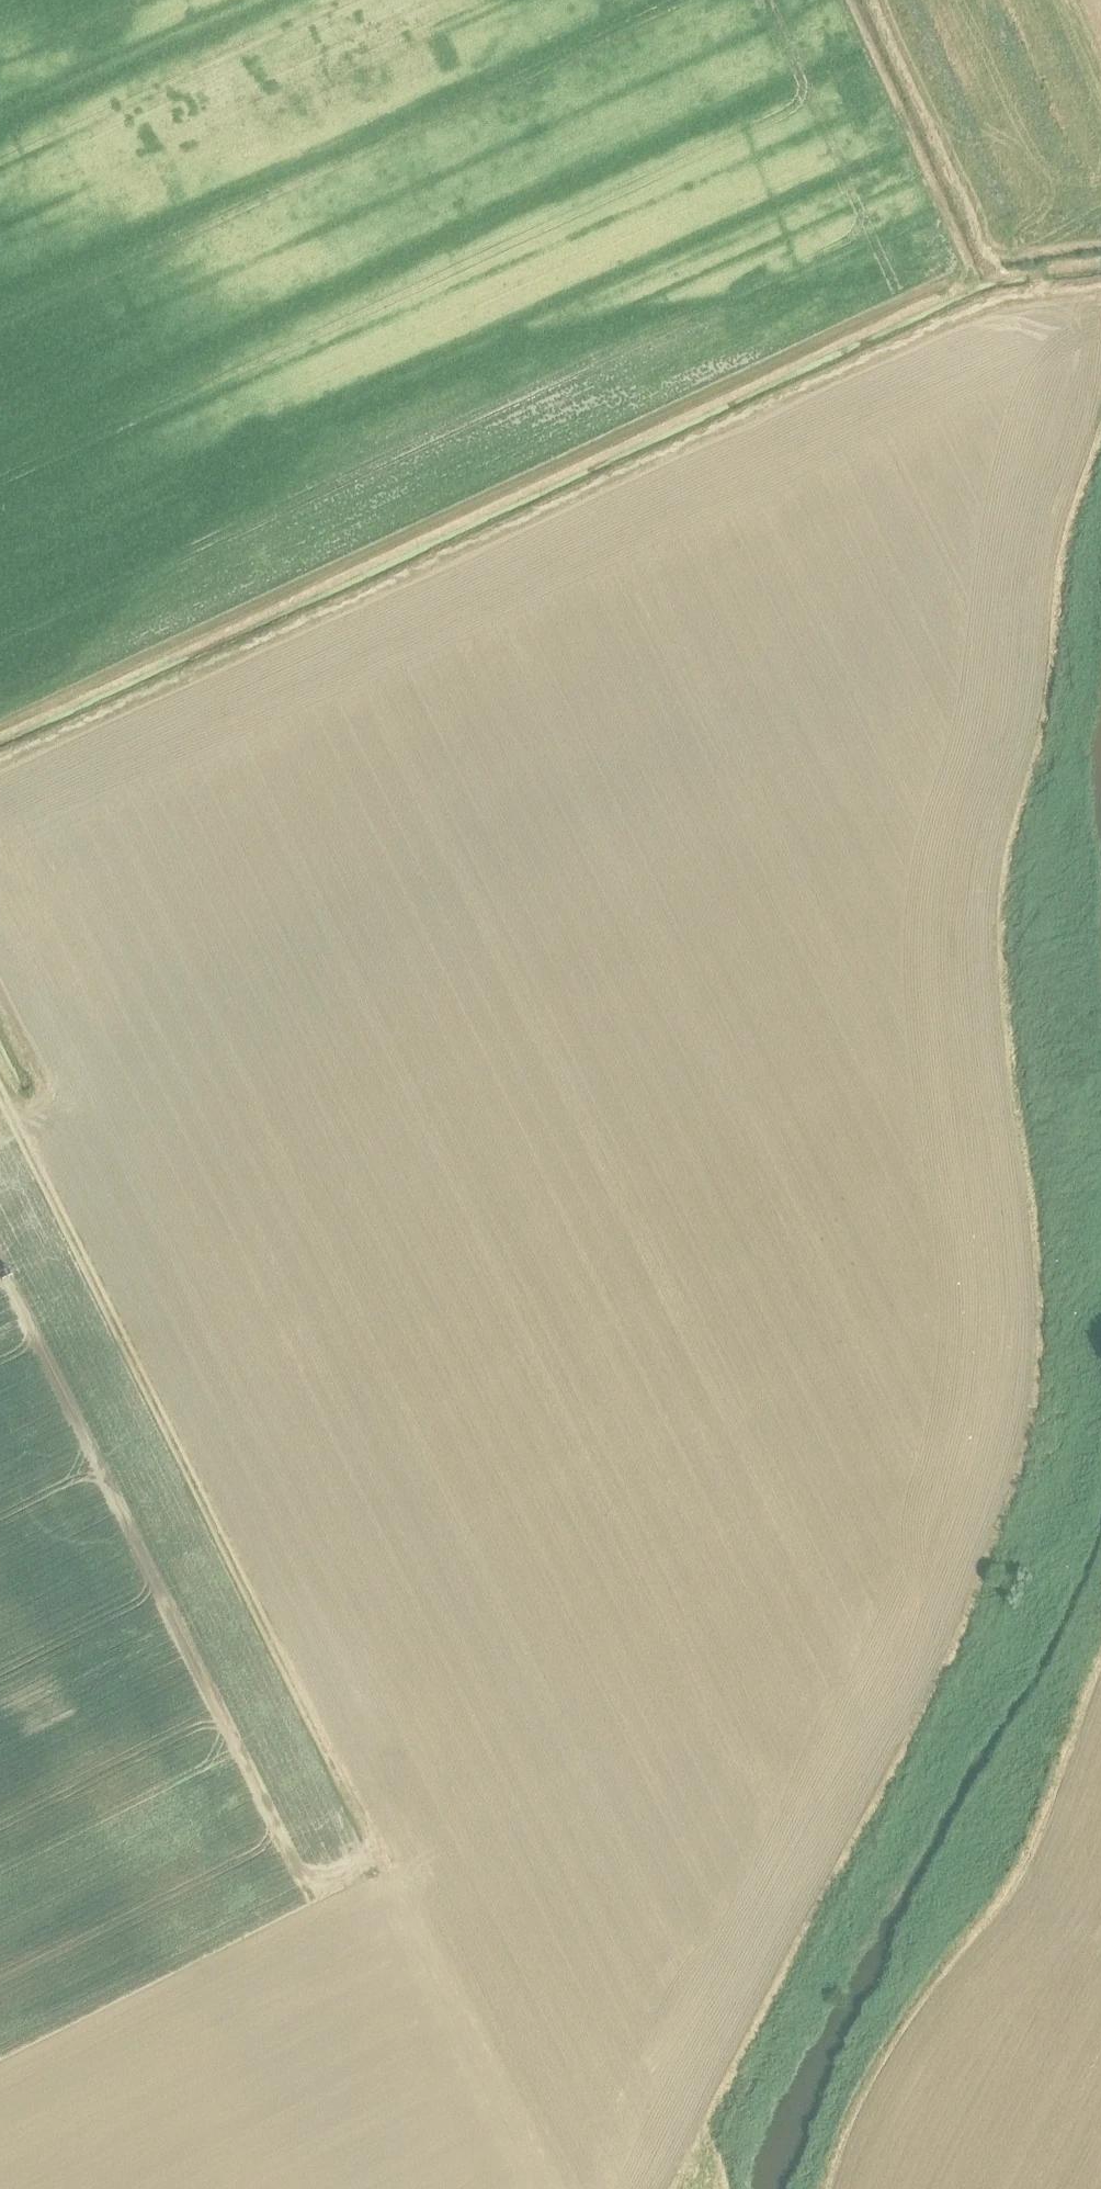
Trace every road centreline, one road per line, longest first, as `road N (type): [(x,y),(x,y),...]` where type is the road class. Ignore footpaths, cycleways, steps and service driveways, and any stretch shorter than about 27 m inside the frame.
road 1 (track): [(355,1818),(0,1096)]

